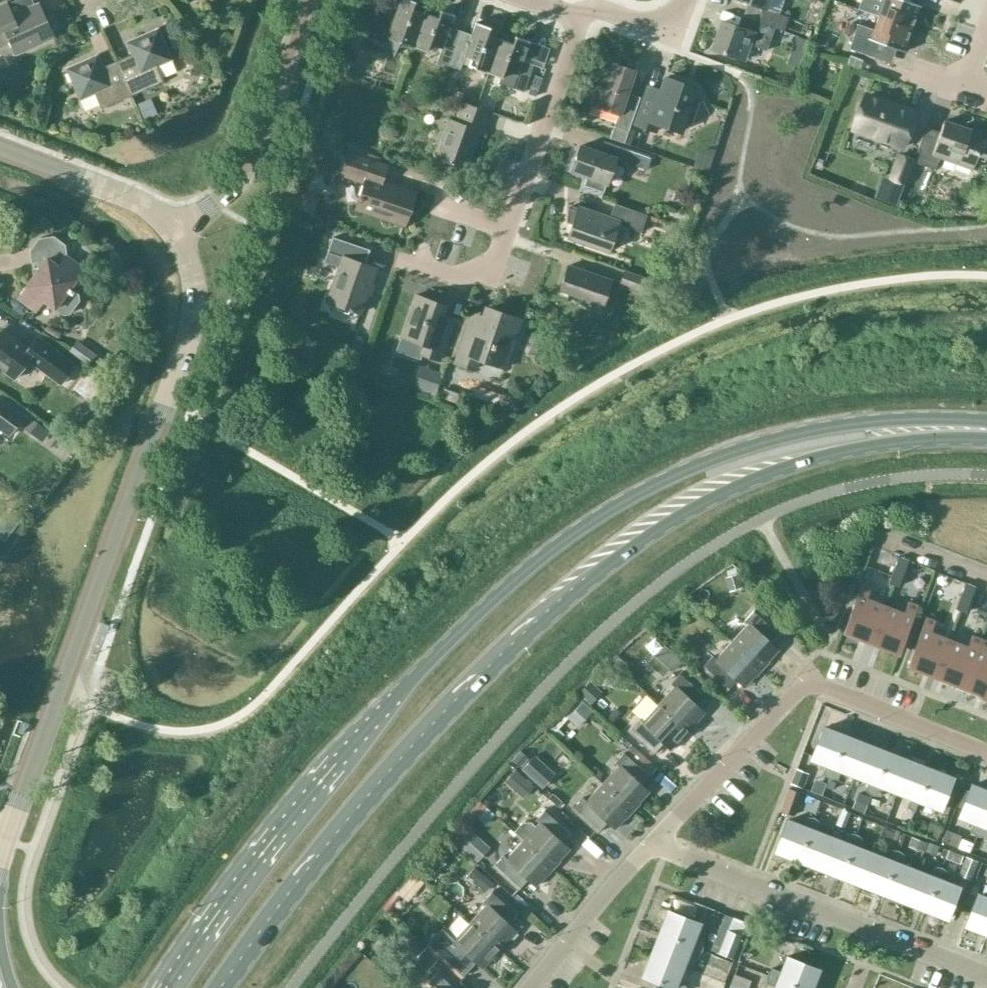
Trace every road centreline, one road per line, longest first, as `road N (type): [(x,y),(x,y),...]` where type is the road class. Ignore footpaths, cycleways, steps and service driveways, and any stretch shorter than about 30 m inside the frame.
road 1 (primary): [(986,420),(856,422),(754,444),(661,480),(573,532),(493,598),(372,722),(248,870),(165,987)]
road 2 (primary): [(227,987),(300,885),(447,716),(648,535),(731,489),(814,458),(907,440),(986,438)]
road 3 (tertiary): [(5,839),(189,334),(191,277),(172,232)]
road 4 (residential): [(650,839),(986,972)]
road 5 (unclassified): [(309,0),(251,158),(215,203),(172,232)]
road 6 (residential): [(827,691),(797,688),(650,839)]
road 7 (residential): [(506,229),(580,18)]
road 8 (unclassified): [(172,232),(138,202),(0,149)]
road 9 (residential): [(650,839),(528,987)]
road 10 (residential): [(827,691),(986,752)]
road 11 (residential): [(397,259),(455,279),(495,264),(506,229)]
road 12 (residential): [(580,18),(594,7),(673,34),(685,0)]

